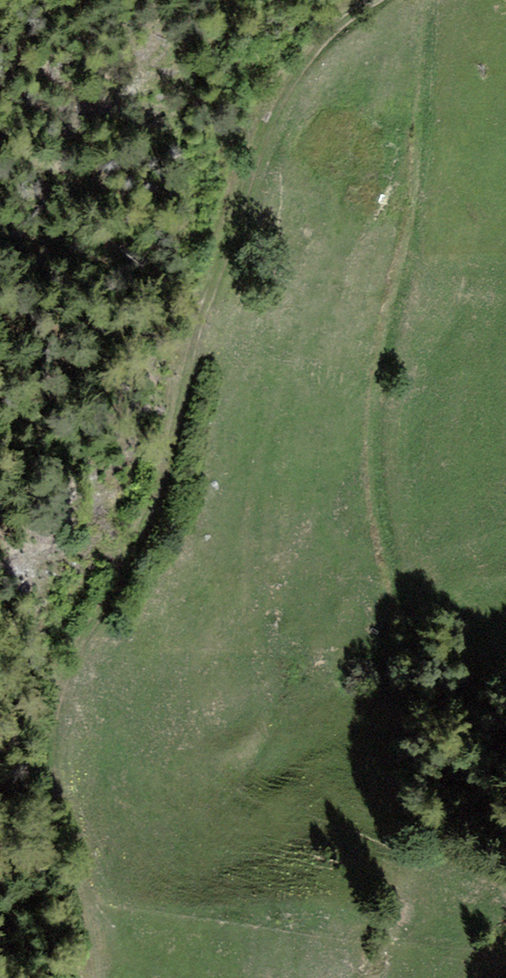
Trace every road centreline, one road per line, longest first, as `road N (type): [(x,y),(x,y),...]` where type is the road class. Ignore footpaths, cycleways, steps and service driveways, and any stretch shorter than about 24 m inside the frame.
road 1 (track): [(369,0),(327,34),(280,96),(209,296),(160,494),(81,647),(50,738),(95,977)]
road 2 (track): [(428,0),(422,170),(377,394),(376,499),(411,623)]

